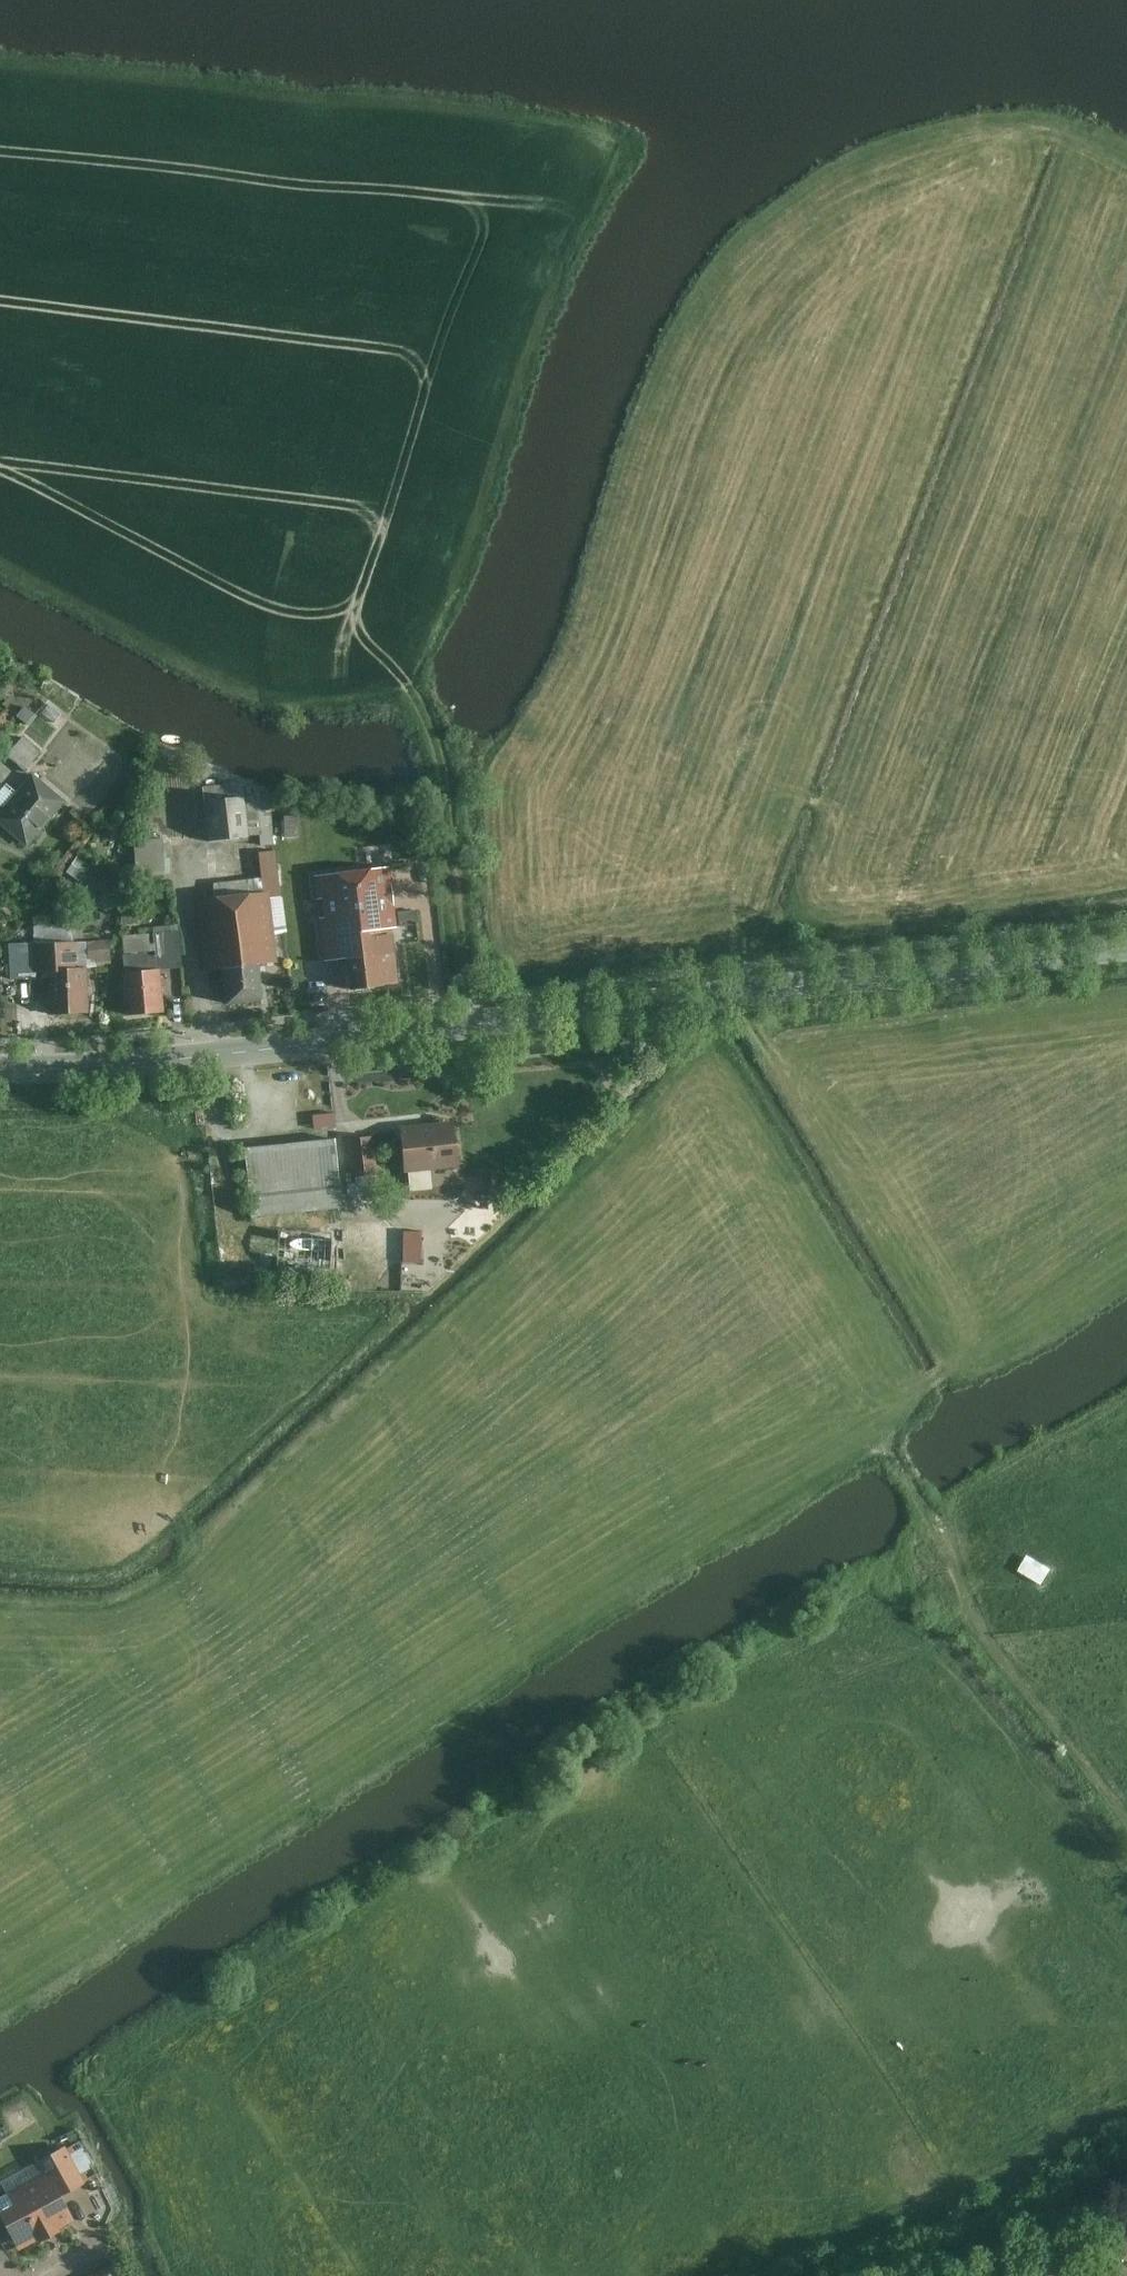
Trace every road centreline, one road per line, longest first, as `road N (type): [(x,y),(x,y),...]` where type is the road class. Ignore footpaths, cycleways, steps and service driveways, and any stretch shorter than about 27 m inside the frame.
road 1 (tertiary): [(1126,948),(211,1056),(0,1069)]
road 2 (track): [(949,1368),(905,1398),(884,1438),(936,1524),(970,1613),(1126,1818)]
road 3 (track): [(397,679),(429,713),(453,774),(469,941),(487,1024)]

